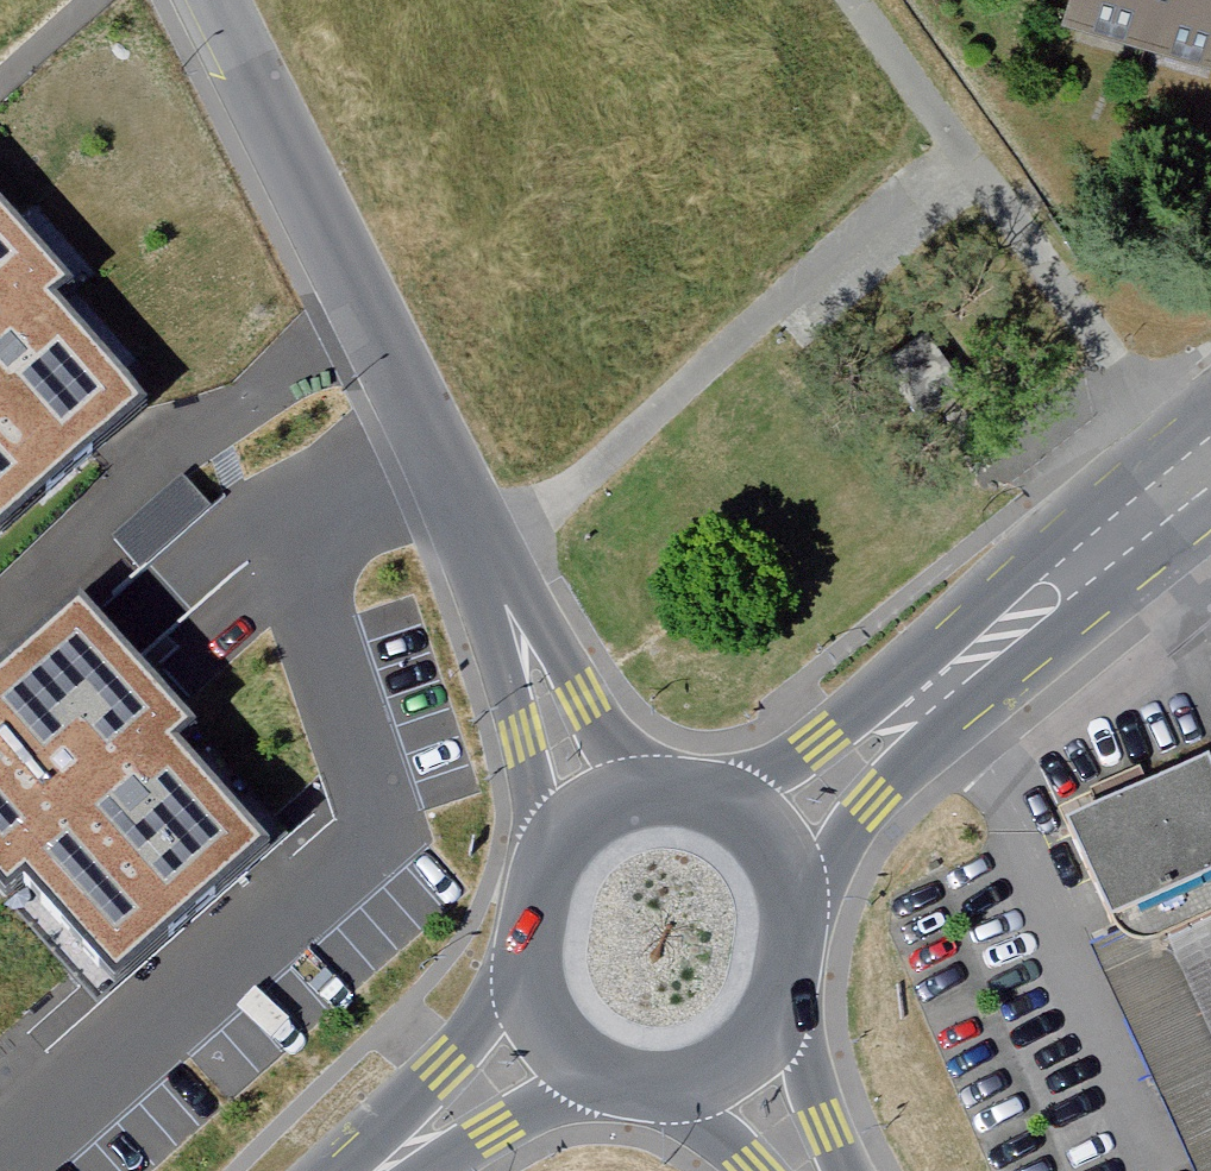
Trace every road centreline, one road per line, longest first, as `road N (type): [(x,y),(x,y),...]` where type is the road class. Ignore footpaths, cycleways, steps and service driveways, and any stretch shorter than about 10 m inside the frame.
road 1 (residential): [(1,1170),(352,862),(366,782),(325,616),(318,552),(339,479),(398,398)]
road 2 (track): [(1182,483),(836,0)]
road 3 (tertiary): [(770,839),(1210,460)]
road 4 (residential): [(398,398),(590,811)]
road 5 (residential): [(212,0),(331,272),(398,398)]
road 6 (tertiary): [(734,1064),(770,1025),(787,984),(795,912),(770,839)]
road 7 (tertiary): [(590,811),(544,873),(528,935),(530,986),(548,1030)]
road 8 (tertiary): [(380,1170),(548,1030)]
road 9 (tertiary): [(548,1030),(602,1075),(644,1087),(691,1084),(734,1064)]
road 10 (tertiary): [(770,839),(730,804),(685,789),(639,790),(590,811)]
road 11 (tertiary): [(734,1064),(806,1170)]

